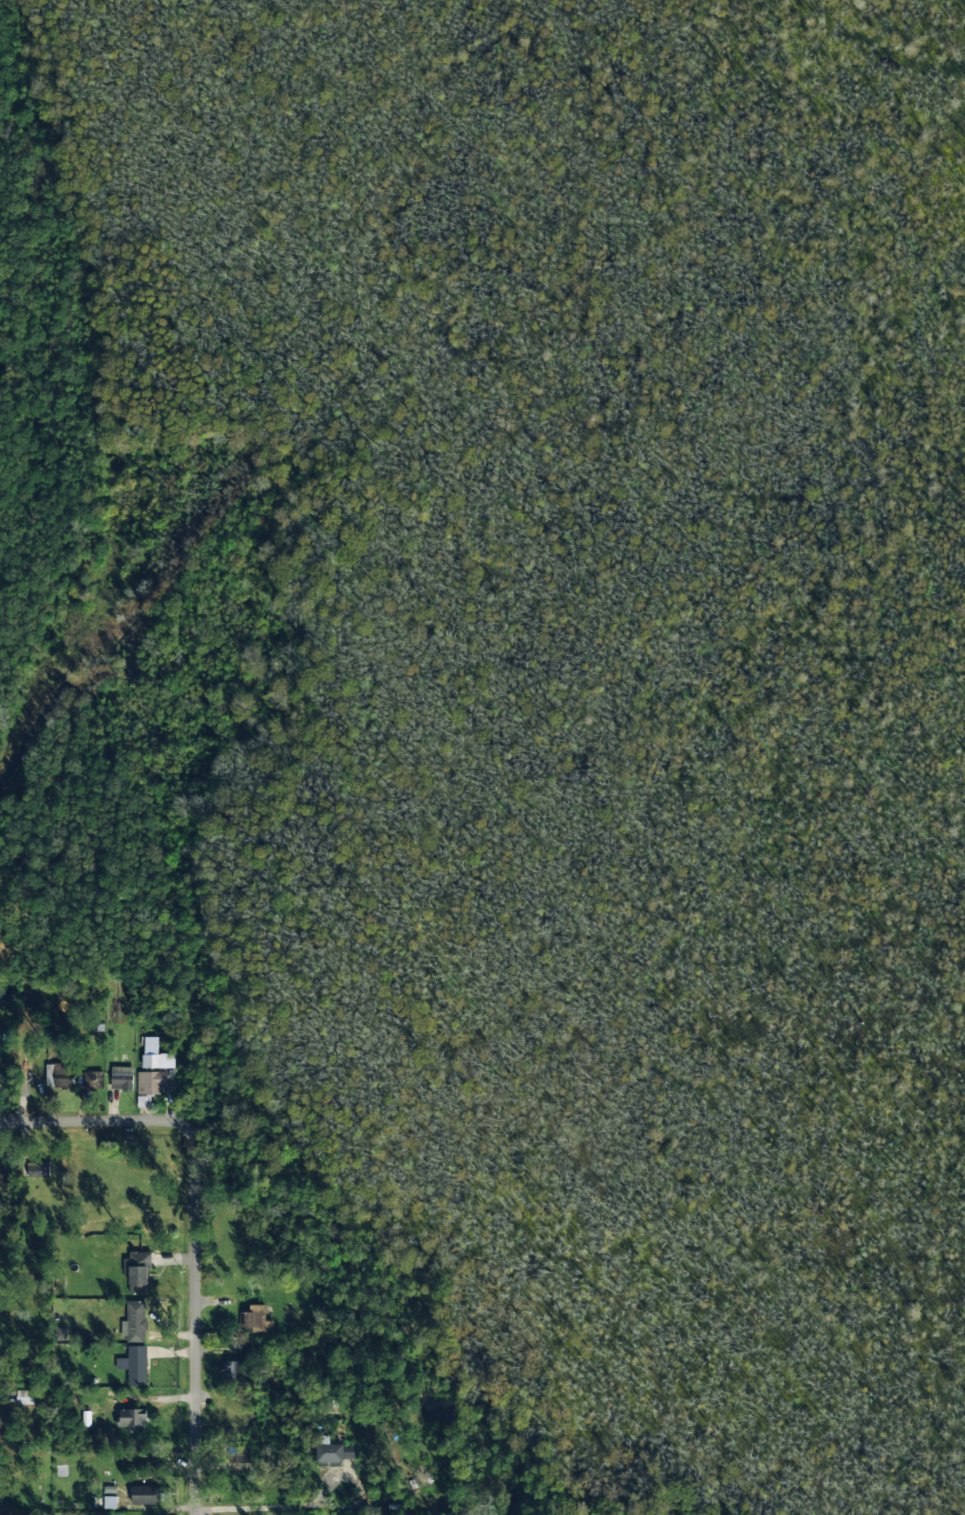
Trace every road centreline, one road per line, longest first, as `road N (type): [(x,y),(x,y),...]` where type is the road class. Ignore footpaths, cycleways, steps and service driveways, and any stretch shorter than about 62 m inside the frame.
road 1 (residential): [(193,1514),(188,1138),(153,1123)]
road 2 (residential): [(153,1123),(0,1124)]

